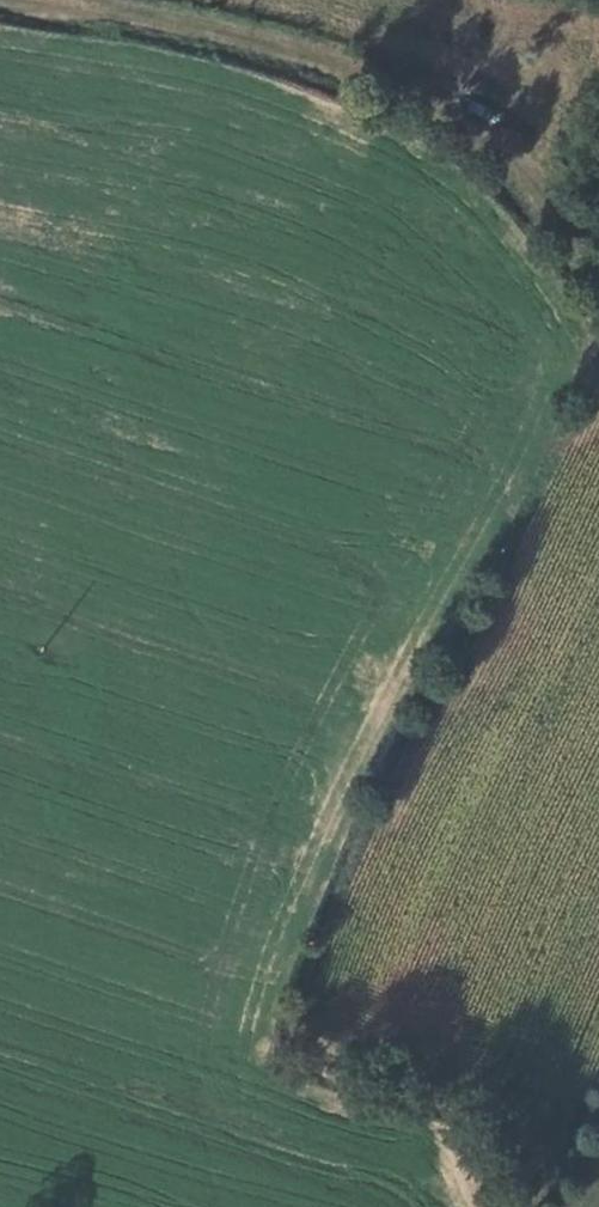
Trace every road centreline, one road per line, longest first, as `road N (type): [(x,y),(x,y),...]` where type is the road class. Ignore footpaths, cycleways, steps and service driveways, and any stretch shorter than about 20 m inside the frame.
road 1 (track): [(598,307),(537,202),(455,131),(342,83),(150,33),(0,10)]

